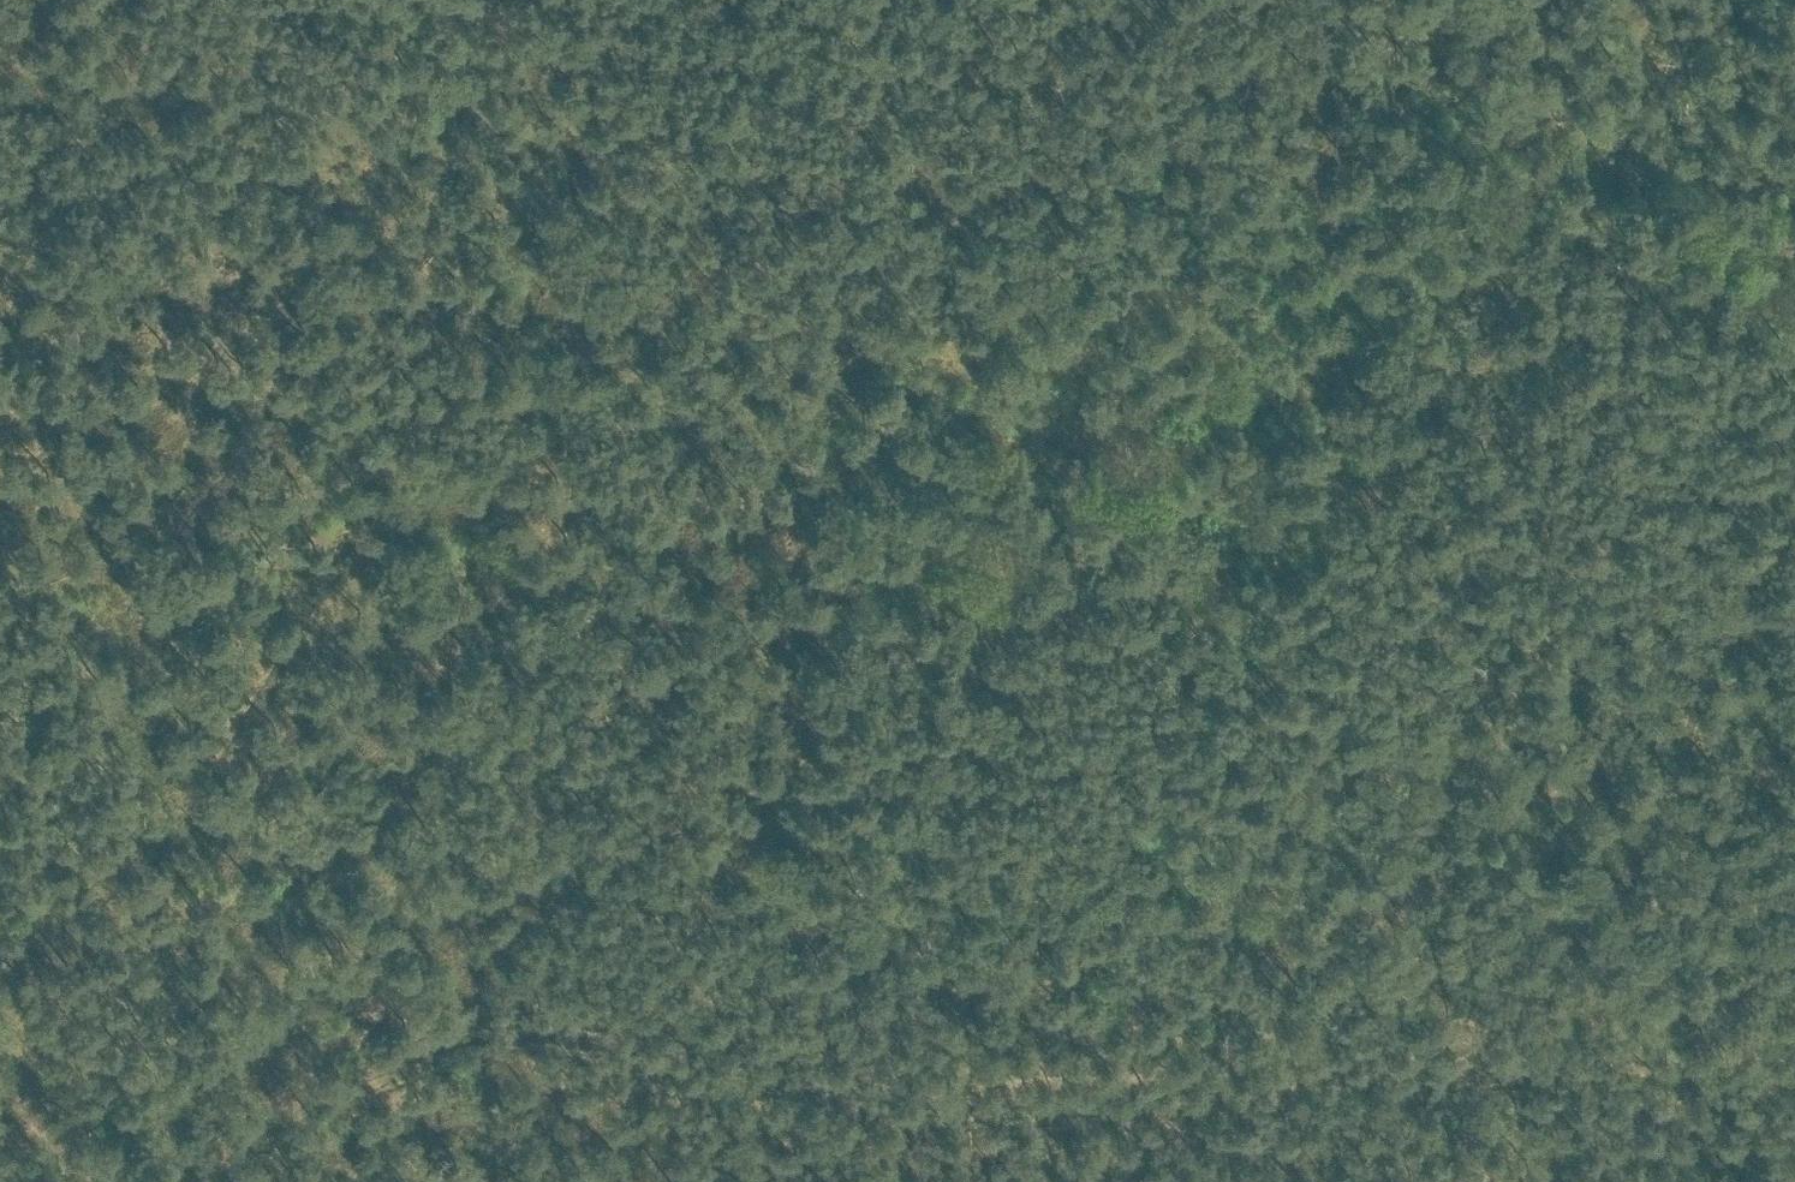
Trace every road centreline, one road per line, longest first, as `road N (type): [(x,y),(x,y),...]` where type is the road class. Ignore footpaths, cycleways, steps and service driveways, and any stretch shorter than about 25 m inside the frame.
road 1 (track): [(174,1181),(294,1108),(418,1055),(496,1034),(556,1036),(848,1092),(931,1098),(1069,1084),(1626,1060)]
road 2 (track): [(1626,1060),(1794,1056)]
road 3 (track): [(0,1089),(89,1181)]

